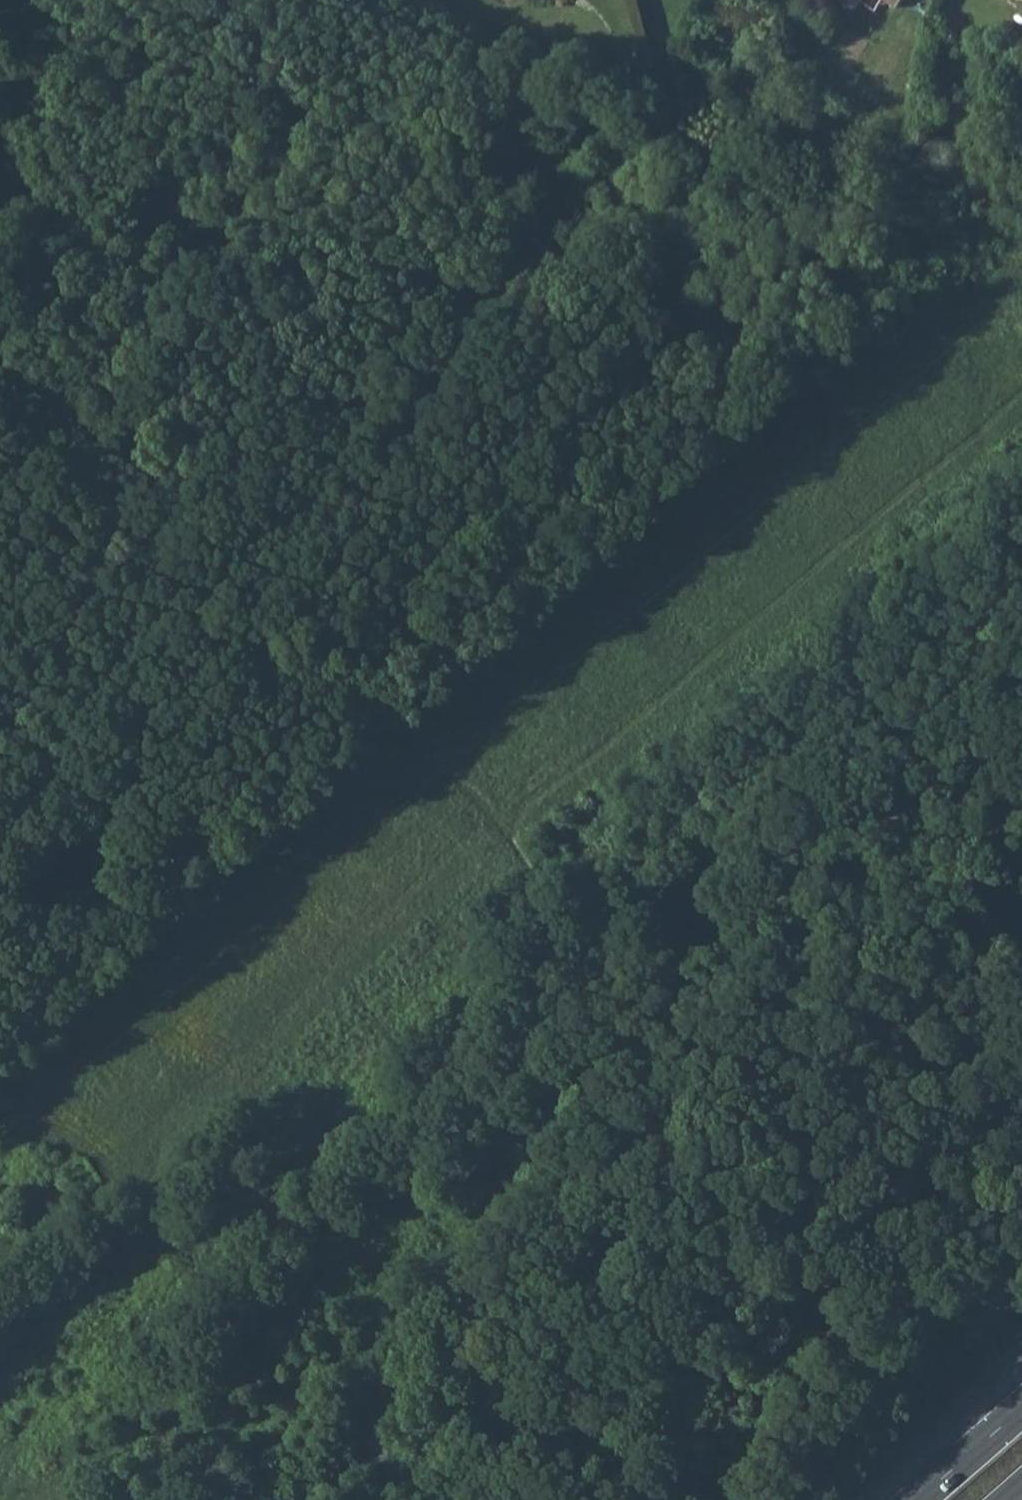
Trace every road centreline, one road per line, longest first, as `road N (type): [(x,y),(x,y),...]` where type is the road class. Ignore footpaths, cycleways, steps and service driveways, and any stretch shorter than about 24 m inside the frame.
road 1 (trunk): [(1021,1409),(918,1499)]

